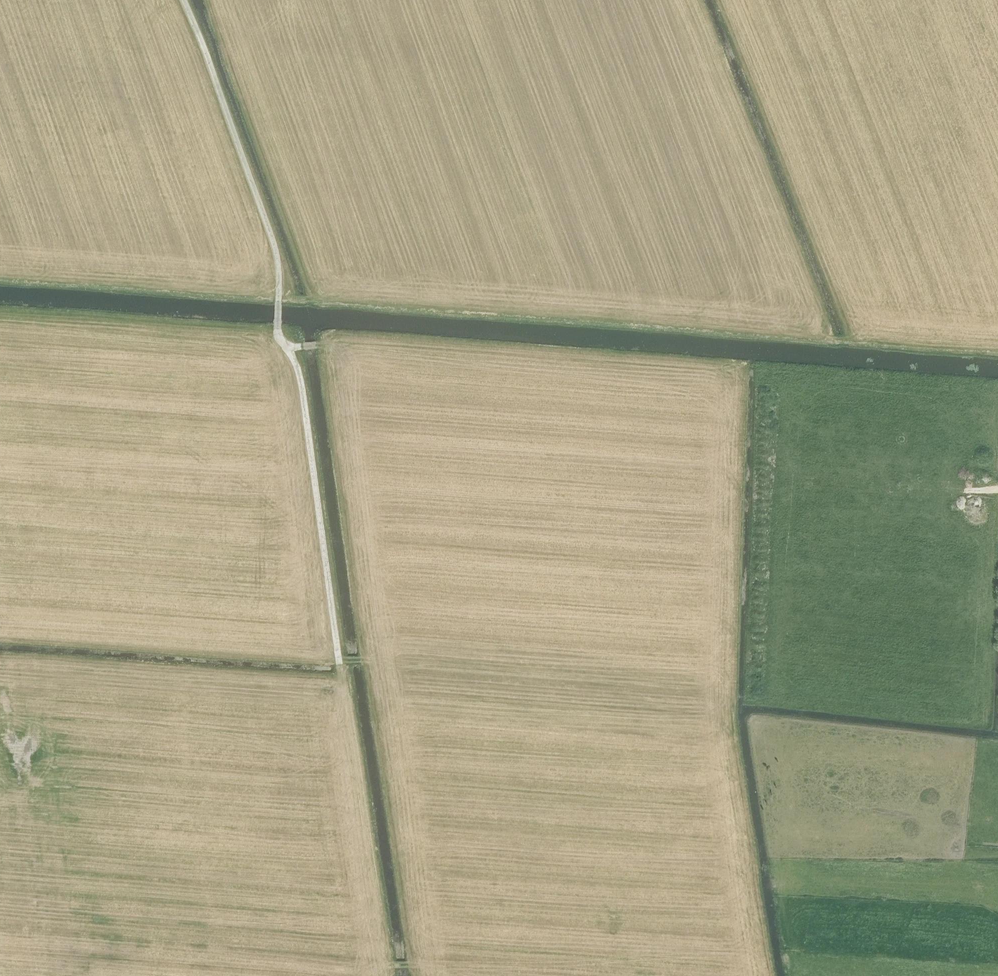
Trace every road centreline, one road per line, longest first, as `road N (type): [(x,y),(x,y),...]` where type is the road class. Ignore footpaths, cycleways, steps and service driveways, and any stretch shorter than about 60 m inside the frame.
road 1 (track): [(339,662),(301,379),(277,333),(276,253),(183,0)]

